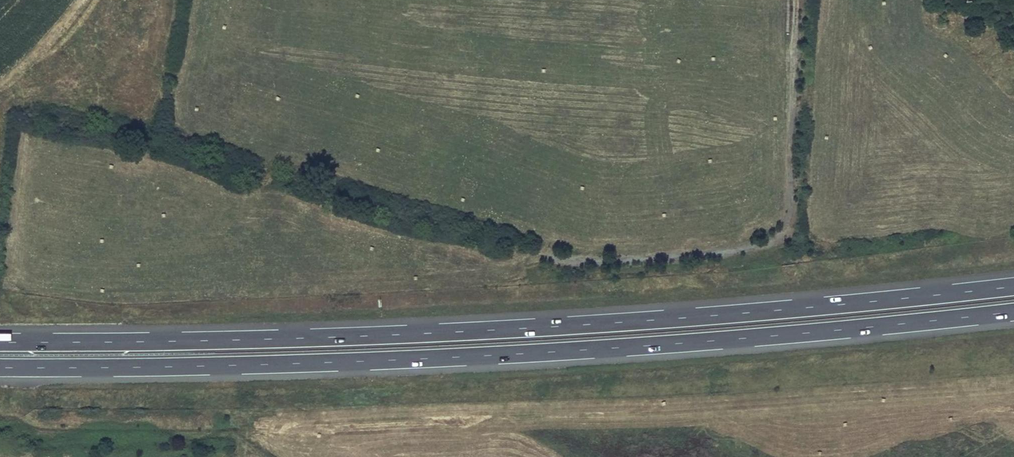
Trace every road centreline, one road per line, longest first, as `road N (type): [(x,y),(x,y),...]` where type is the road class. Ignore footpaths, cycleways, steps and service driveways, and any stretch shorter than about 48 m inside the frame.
road 1 (trunk): [(0,367),(558,352),(1013,311)]
road 2 (trunk): [(1013,286),(605,323),(0,342)]

